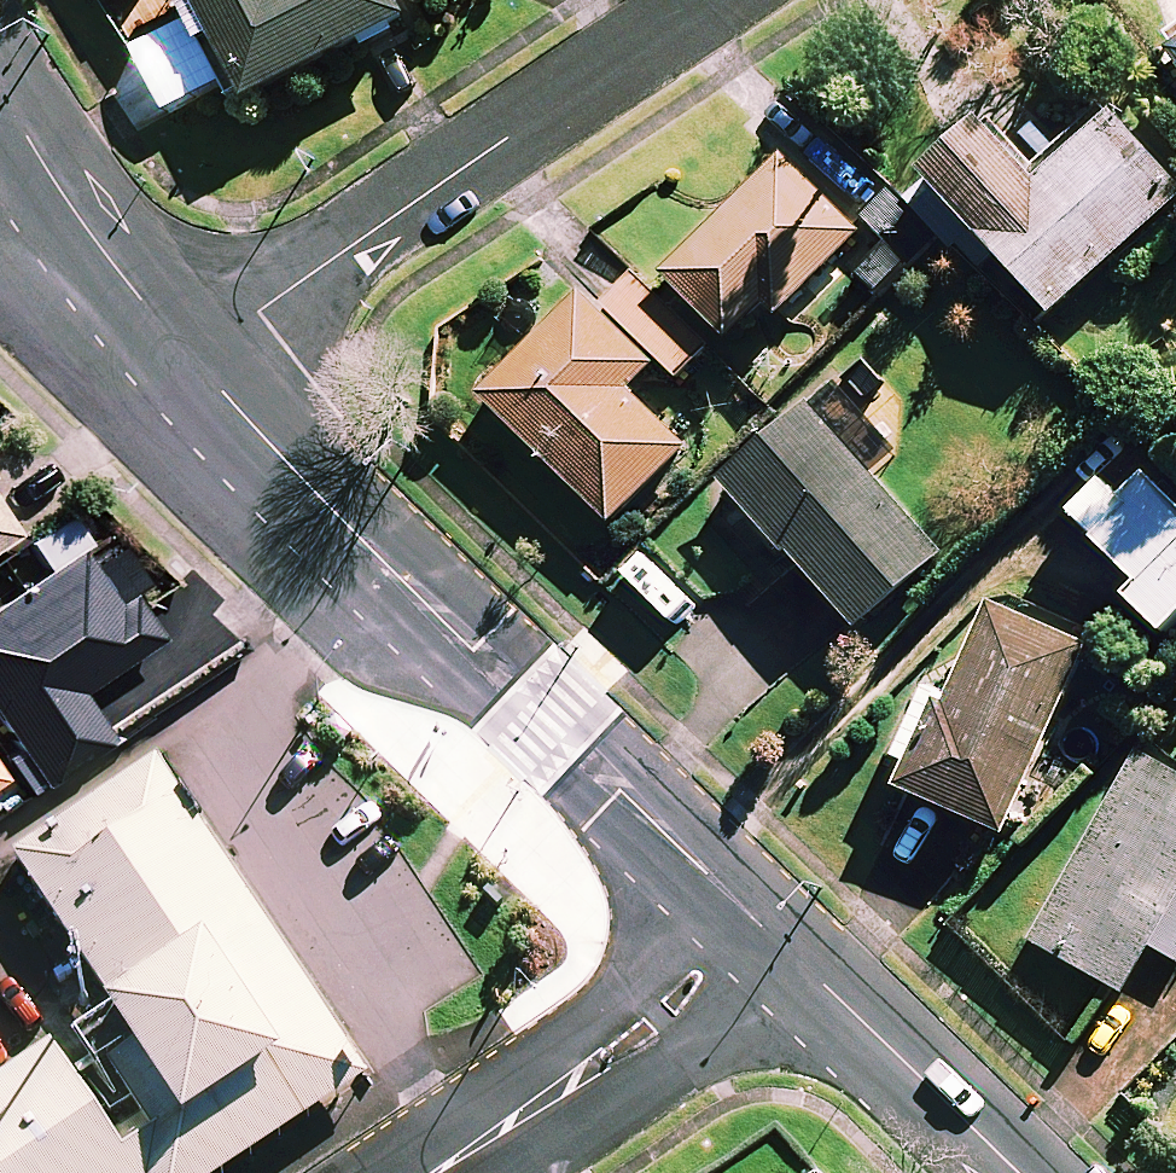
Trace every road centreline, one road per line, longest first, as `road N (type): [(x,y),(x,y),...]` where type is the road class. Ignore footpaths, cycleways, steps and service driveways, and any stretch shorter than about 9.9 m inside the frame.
road 1 (residential): [(195,363),(474,651),(768,931)]
road 2 (residential): [(195,363),(378,223),(708,0)]
road 3 (residential): [(768,931),(613,1049),(430,1172)]
road 4 (residential): [(768,931),(1017,1172)]
road 5 (residential): [(17,120),(105,255),(195,363)]

